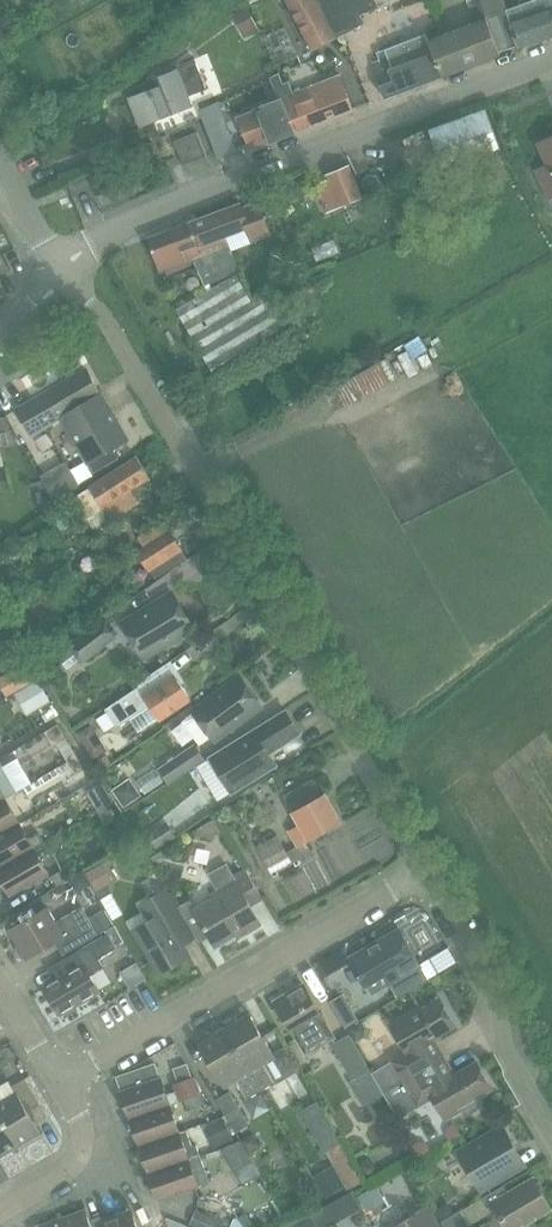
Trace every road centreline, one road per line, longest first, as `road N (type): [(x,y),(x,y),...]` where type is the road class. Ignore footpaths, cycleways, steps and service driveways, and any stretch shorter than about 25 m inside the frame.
road 1 (residential): [(427,871),(111,331),(62,268)]
road 2 (residential): [(62,268),(110,235),(200,193),(551,56)]
road 3 (unclassified): [(67,1089),(427,871)]
road 4 (residential): [(551,1134),(427,871)]
road 5 (unclassified): [(0,1213),(83,1157),(86,1121),(67,1089)]
road 6 (unclassified): [(67,1089),(0,978)]
road 7 (residential): [(62,268),(0,165)]

